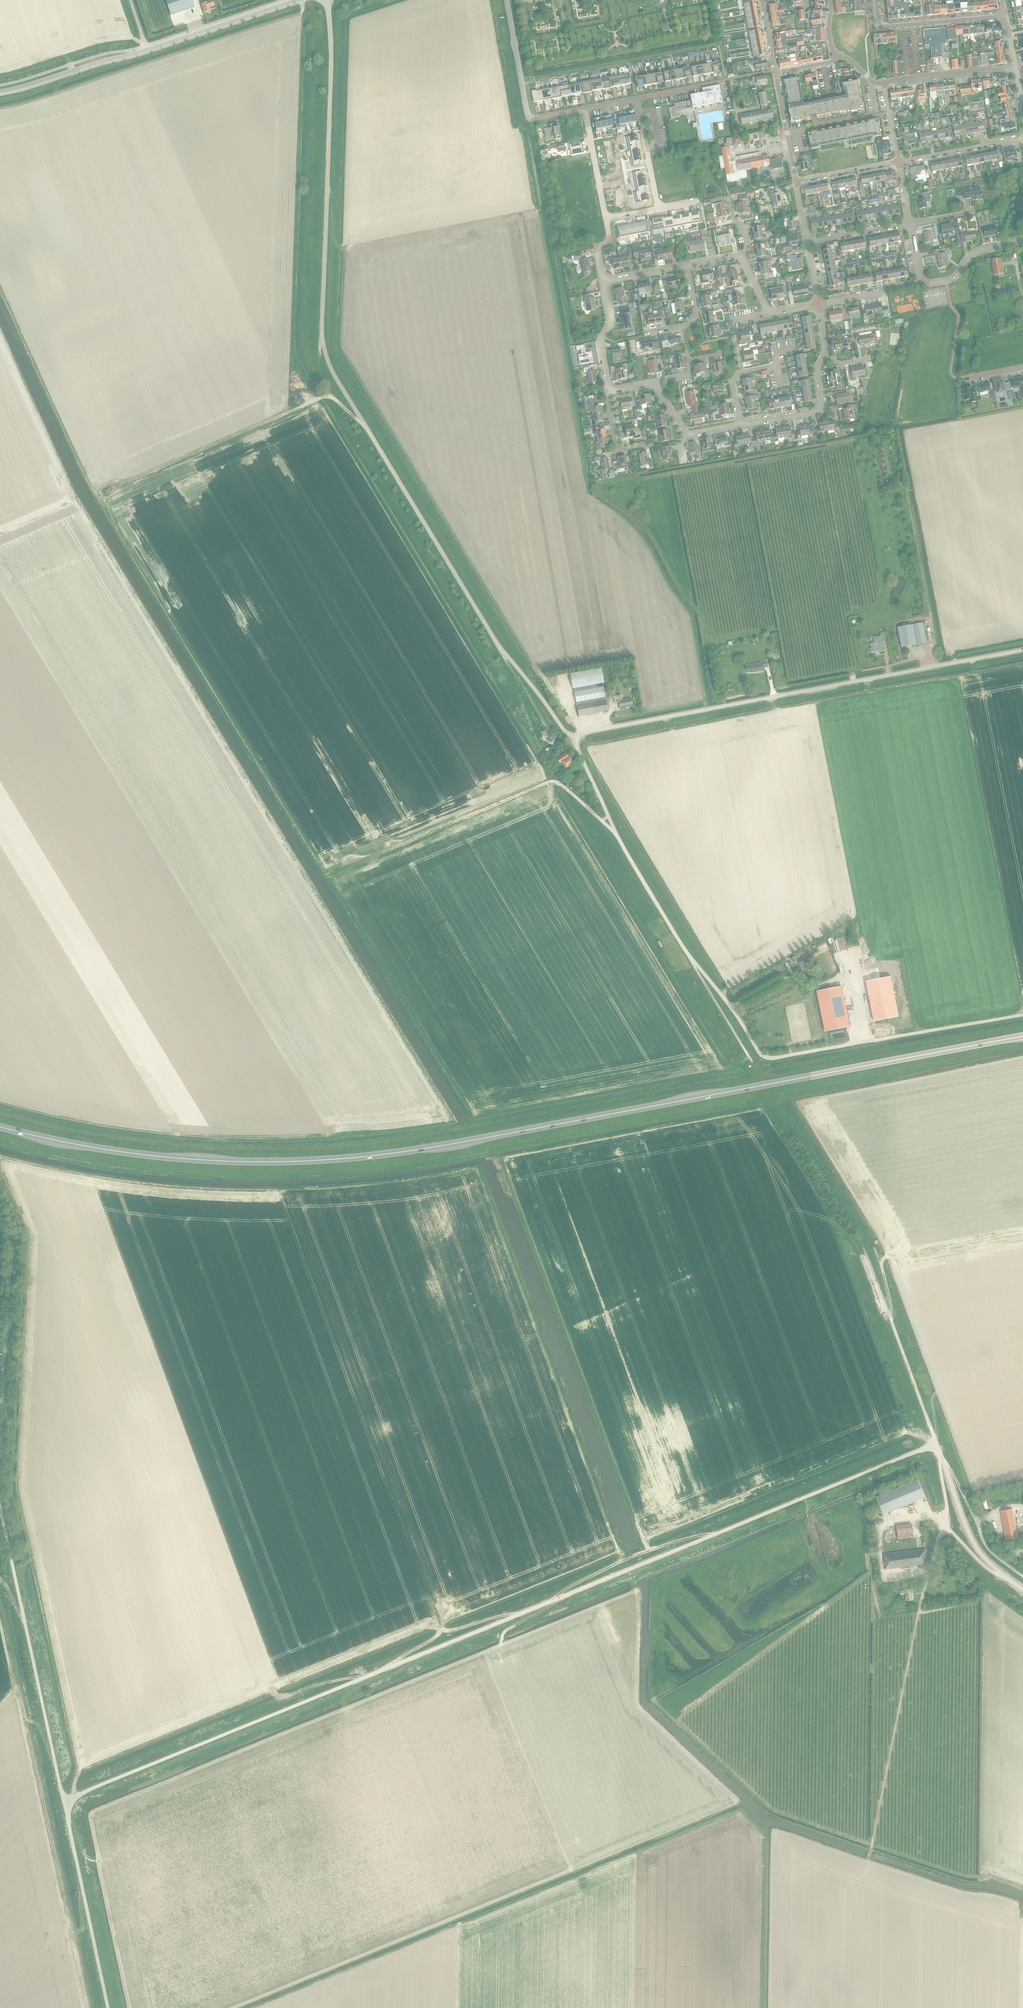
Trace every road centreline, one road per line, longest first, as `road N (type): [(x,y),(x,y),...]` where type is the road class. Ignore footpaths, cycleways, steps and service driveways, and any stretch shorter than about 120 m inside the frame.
road 1 (trunk): [(0,1127),(171,1158),(343,1159),(1022,1036)]
road 2 (track): [(614,831),(569,790),(547,783),(328,876),(100,493),(0,280)]
road 3 (unclassified): [(67,1811),(82,1793),(936,1443)]
road 4 (unclassified): [(572,739),(496,642),(326,357),(327,0)]
road 5 (unclassified): [(572,739),(1022,650)]
road 6 (unclassified): [(1022,1014),(772,1058),(763,1056),(693,962)]
road 7 (track): [(358,1136),(171,1138),(0,1105)]
road 8 (track): [(0,108),(302,12),(300,0)]
road 9 (unclassified): [(67,1811),(0,1503)]
road 10 (track): [(363,422),(324,397),(100,493)]
road 11 (unclassified): [(693,962),(614,831),(572,739)]
road 12 (unclassified): [(936,1443),(862,1242)]
road 13 (unclassified): [(108,2007),(67,1811)]
road 14 (residential): [(507,0),(529,116),(585,109)]
road 15 (tertiary): [(147,50),(299,0)]
road 16 (tertiary): [(0,92),(147,50)]
road 17 (track): [(5,1362),(10,1240),(0,1212)]
road 18 (unclassified): [(941,1457),(948,1531),(1005,1576)]
road 19 (residential): [(636,100),(775,72)]
road 20 (unclassified): [(1022,1577),(986,1545),(944,1463)]
road 21 (residential): [(884,82),(1015,70)]
road 22 (unclassified): [(1005,1576),(970,1536),(944,1463)]

